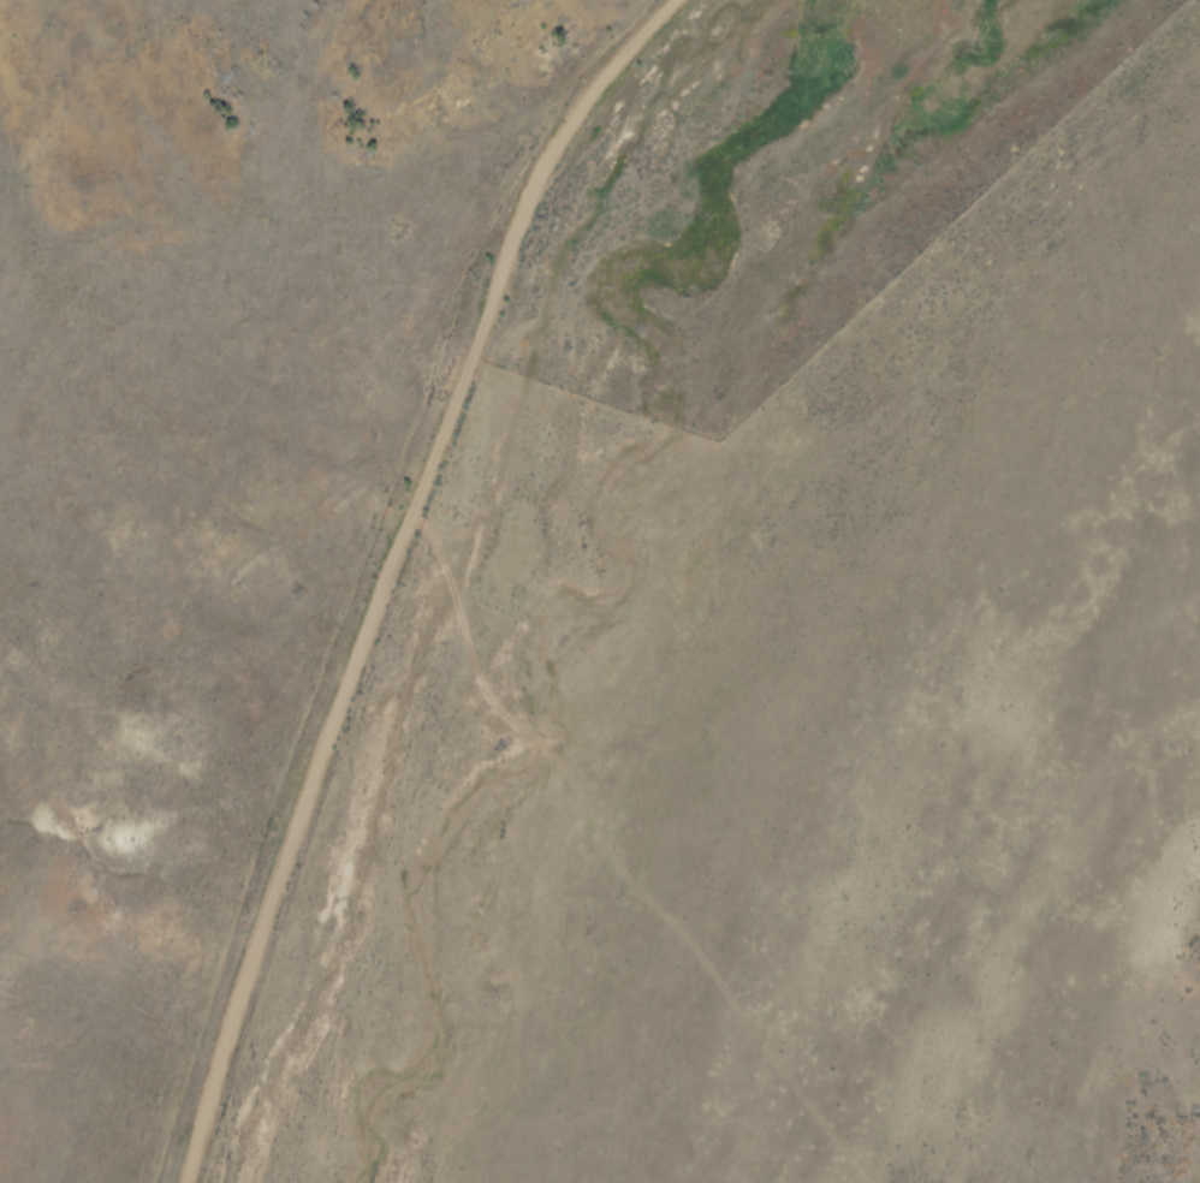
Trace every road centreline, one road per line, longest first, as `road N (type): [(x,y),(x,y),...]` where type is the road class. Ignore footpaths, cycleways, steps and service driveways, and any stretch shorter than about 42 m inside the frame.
road 1 (residential): [(141,1182),(357,698),(400,512),(552,167),(695,0)]

